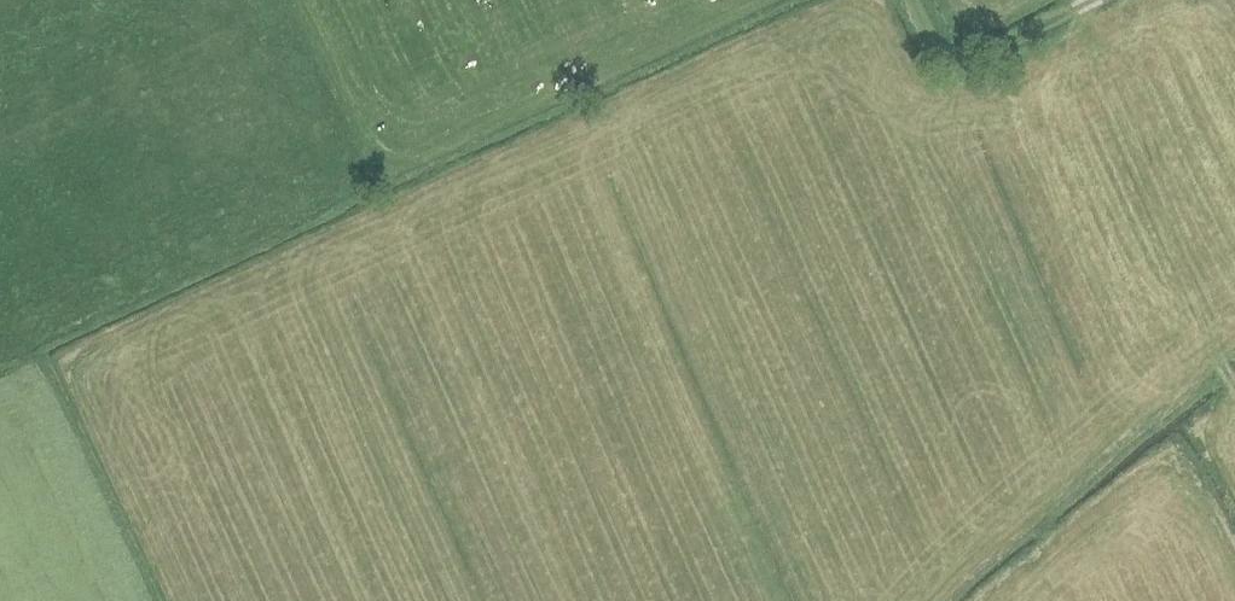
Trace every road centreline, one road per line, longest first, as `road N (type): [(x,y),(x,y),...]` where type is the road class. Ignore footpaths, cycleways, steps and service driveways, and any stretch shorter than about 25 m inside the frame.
road 1 (track): [(1092,0),(982,59),(940,48),(913,0)]

